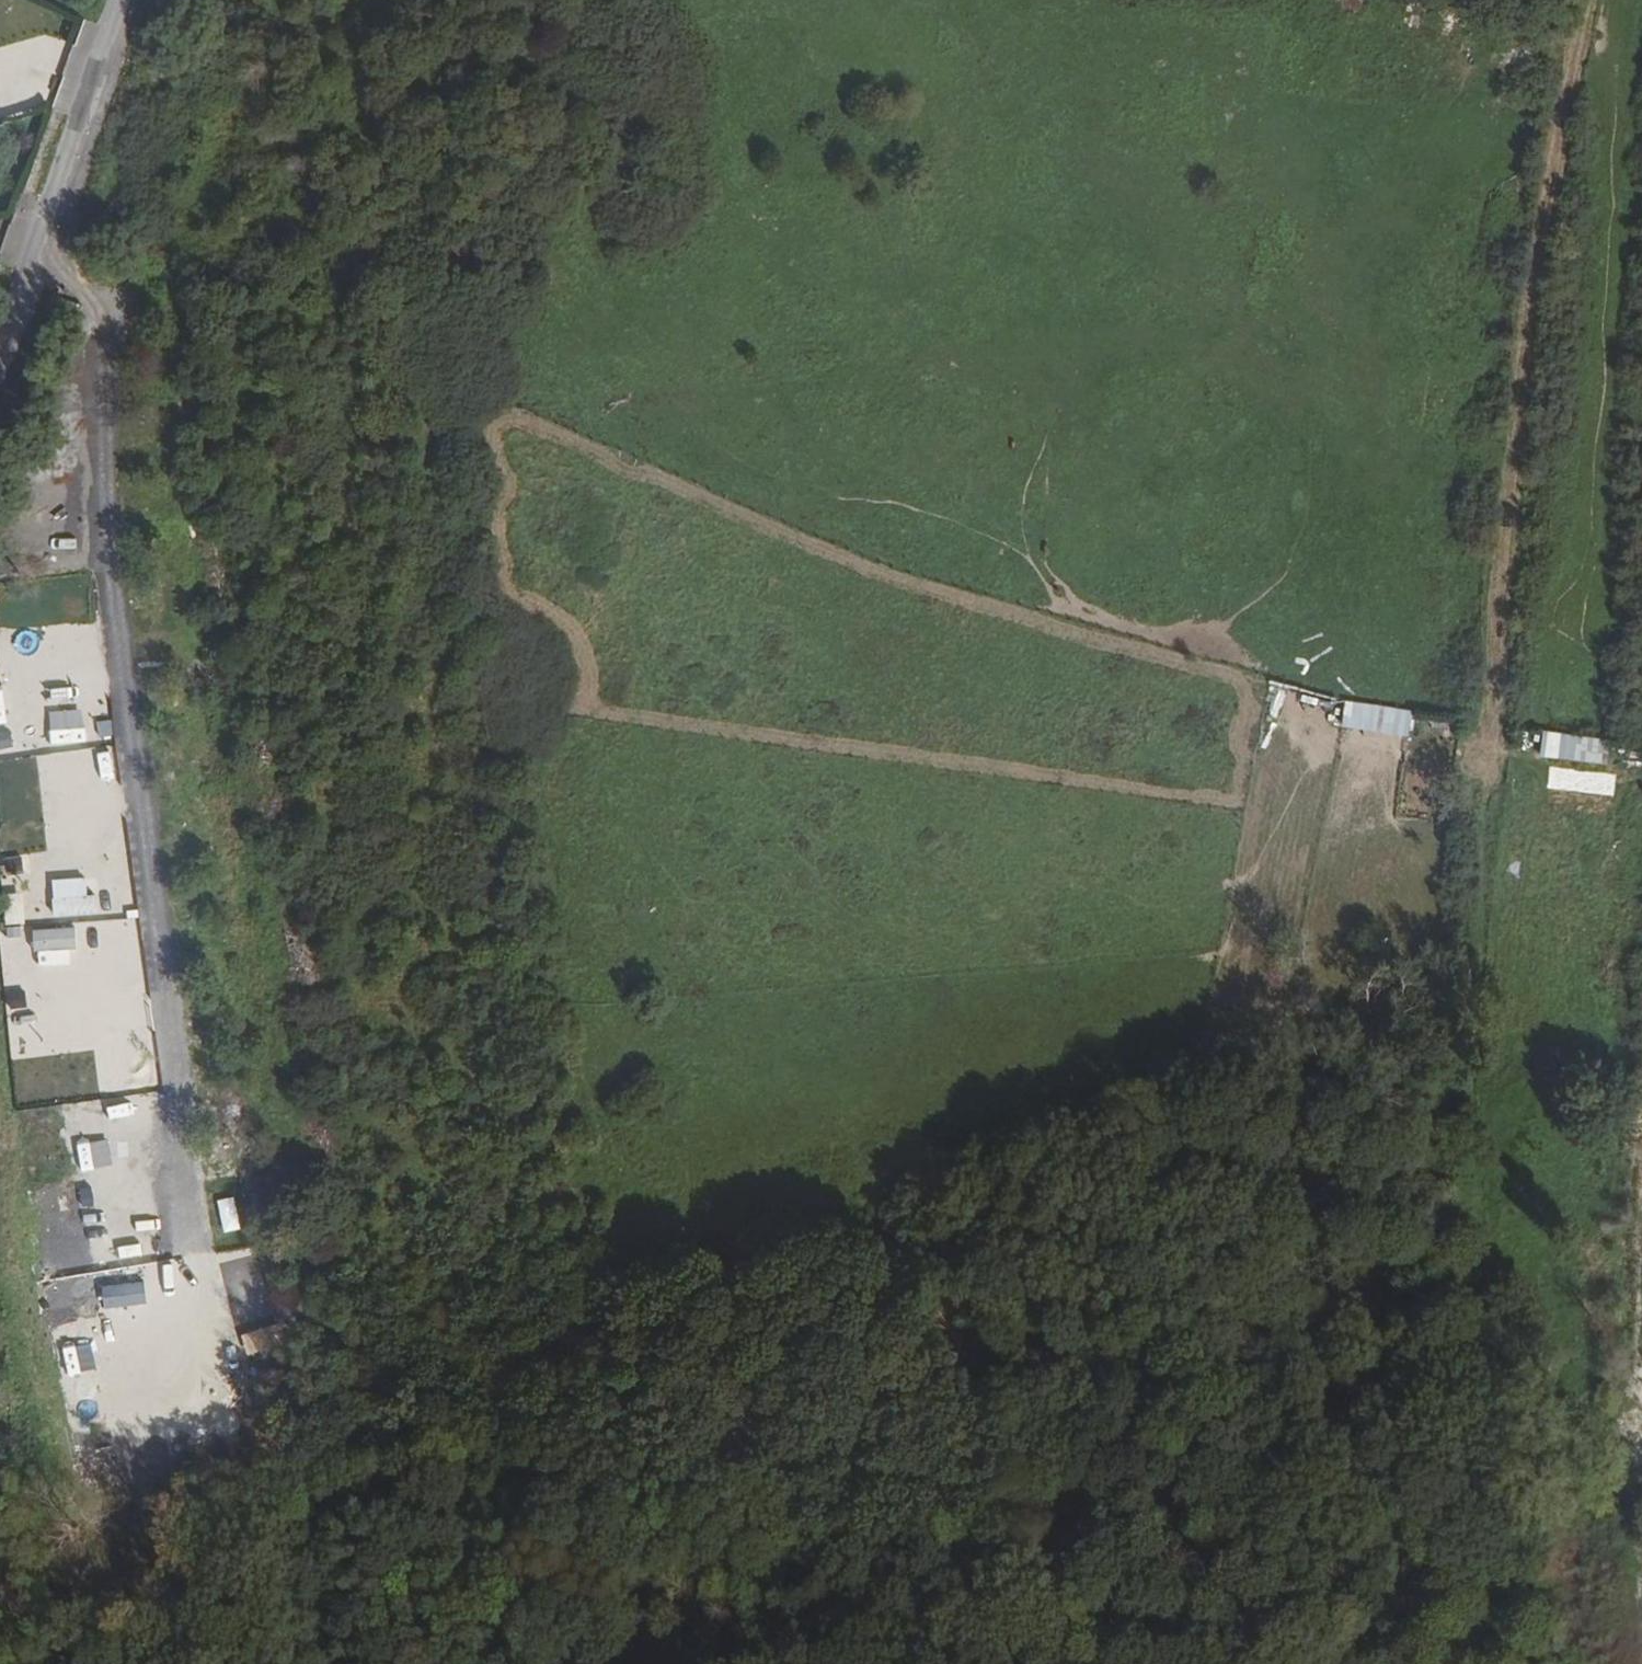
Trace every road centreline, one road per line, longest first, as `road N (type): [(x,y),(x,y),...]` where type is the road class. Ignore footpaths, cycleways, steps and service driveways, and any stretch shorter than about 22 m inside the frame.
road 1 (track): [(1498,938),(1520,773),(1556,649),(1595,427),(1609,98),(1629,0)]
road 2 (unclassified): [(0,346),(124,0)]

